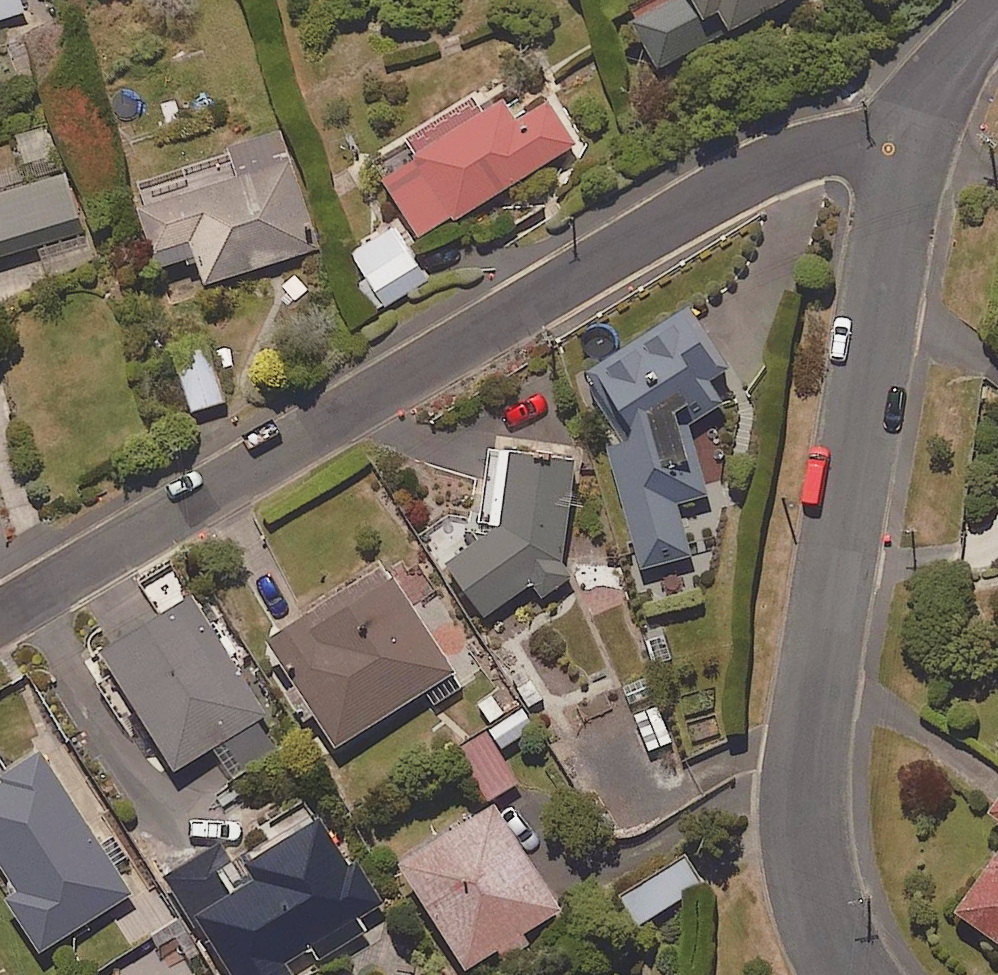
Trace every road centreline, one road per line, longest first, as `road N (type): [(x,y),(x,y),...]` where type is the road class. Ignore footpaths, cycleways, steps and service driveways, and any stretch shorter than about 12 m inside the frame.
road 1 (residential): [(0,618),(780,153),(910,134)]
road 2 (residential): [(857,974),(808,855),(806,786),(812,705),(910,134)]
road 3 (residential): [(910,134),(963,47),(997,11)]

